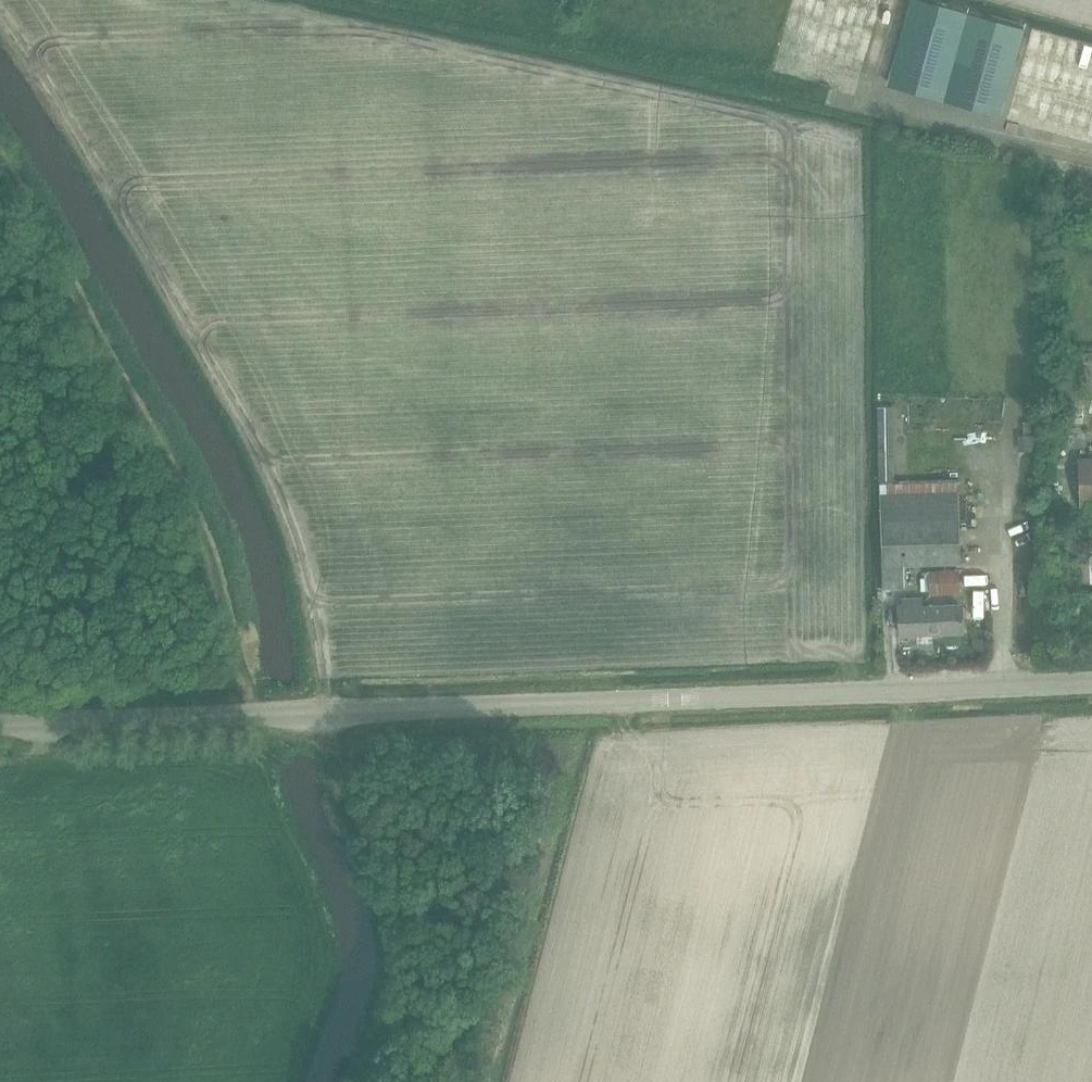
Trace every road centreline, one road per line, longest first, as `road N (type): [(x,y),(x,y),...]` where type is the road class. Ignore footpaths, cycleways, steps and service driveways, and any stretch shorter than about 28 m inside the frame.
road 1 (unclassified): [(0,722),(1091,684)]

